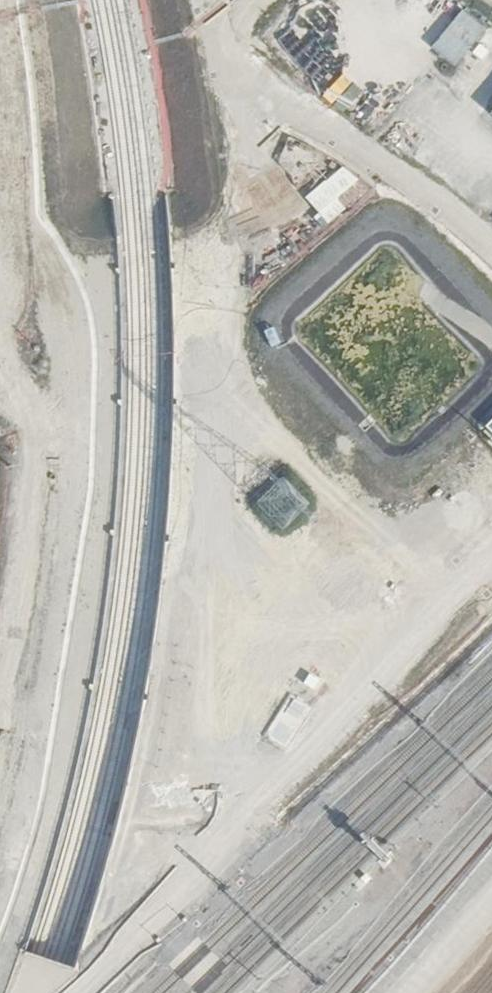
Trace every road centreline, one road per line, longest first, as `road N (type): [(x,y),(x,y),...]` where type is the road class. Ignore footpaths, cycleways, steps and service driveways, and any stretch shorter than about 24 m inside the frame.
road 1 (track): [(0,686),(29,538),(0,350)]
road 2 (track): [(411,992),(491,904)]

